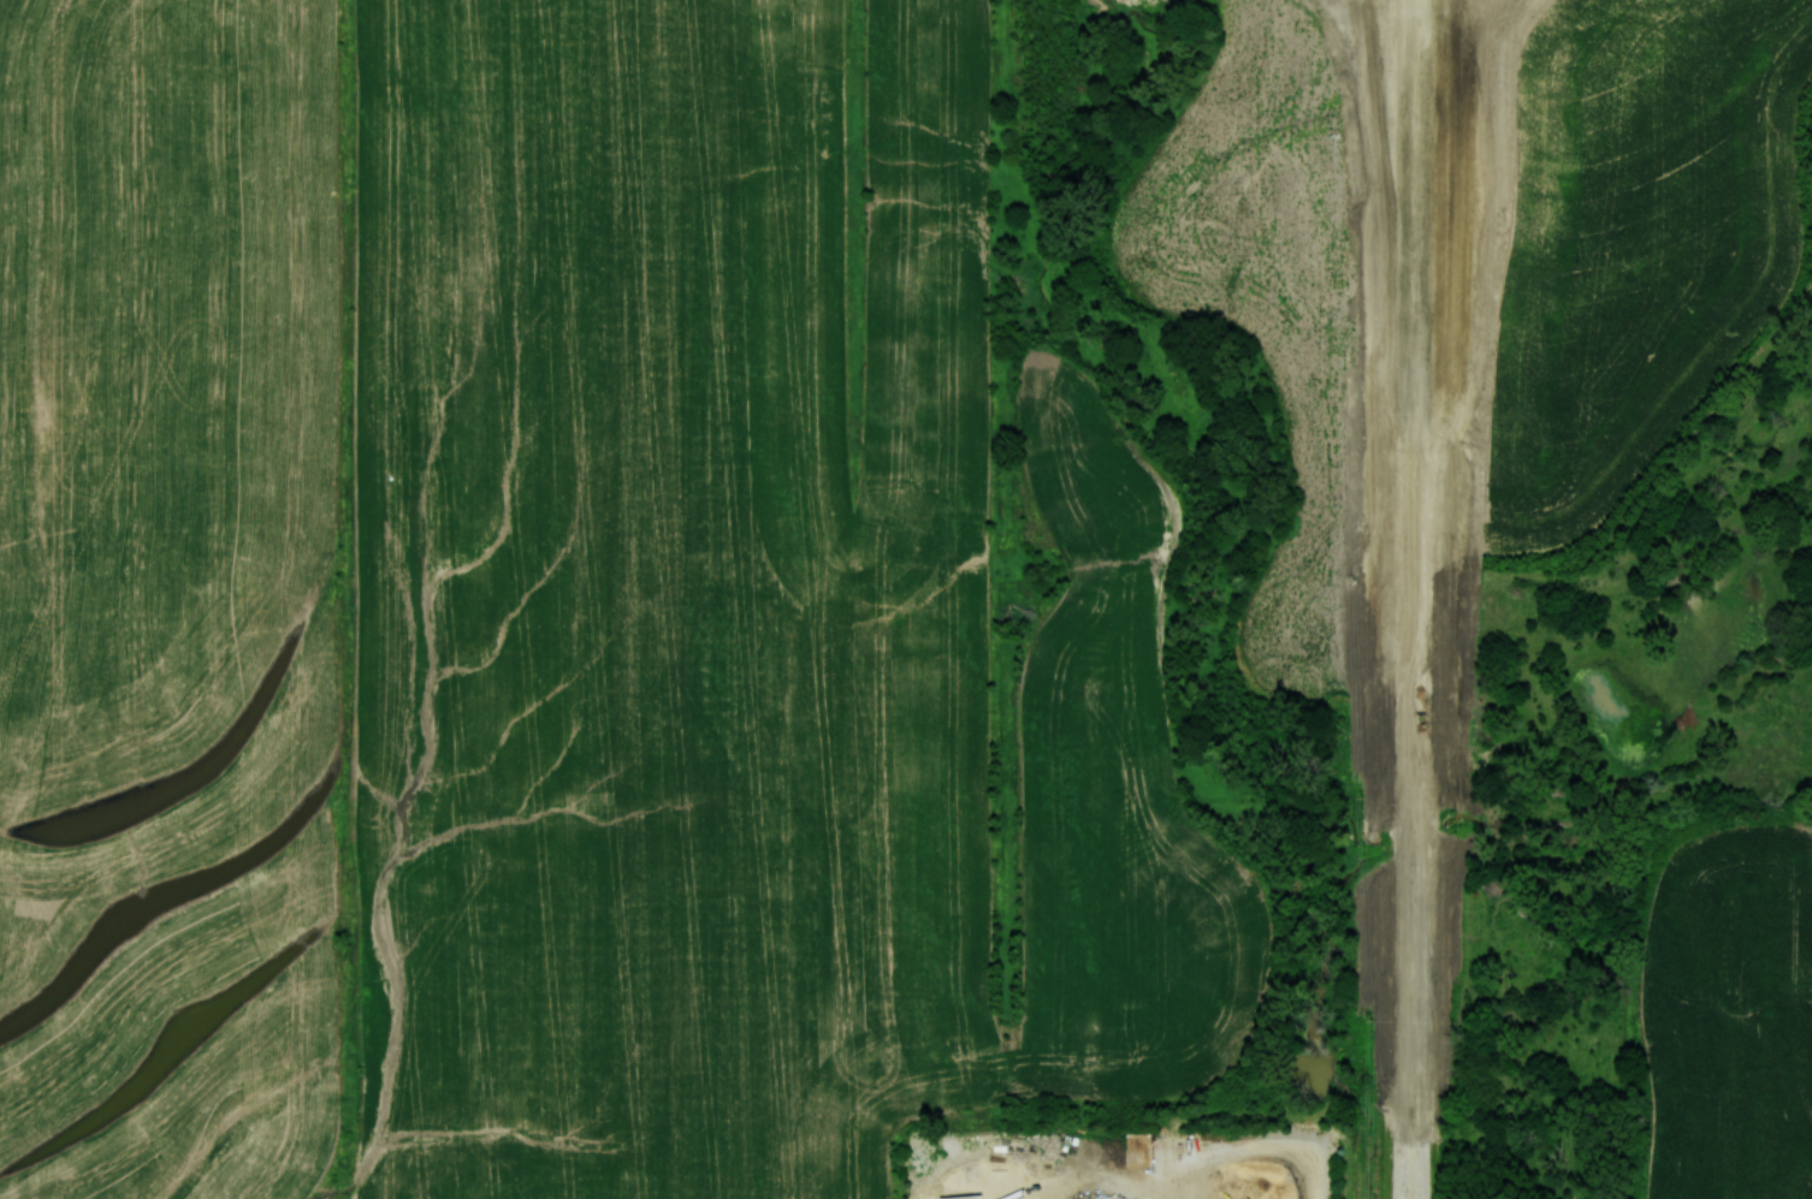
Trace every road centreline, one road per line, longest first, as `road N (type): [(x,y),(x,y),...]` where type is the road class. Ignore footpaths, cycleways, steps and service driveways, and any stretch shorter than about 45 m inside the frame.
road 1 (secondary): [(1422,94),(1412,1198)]

